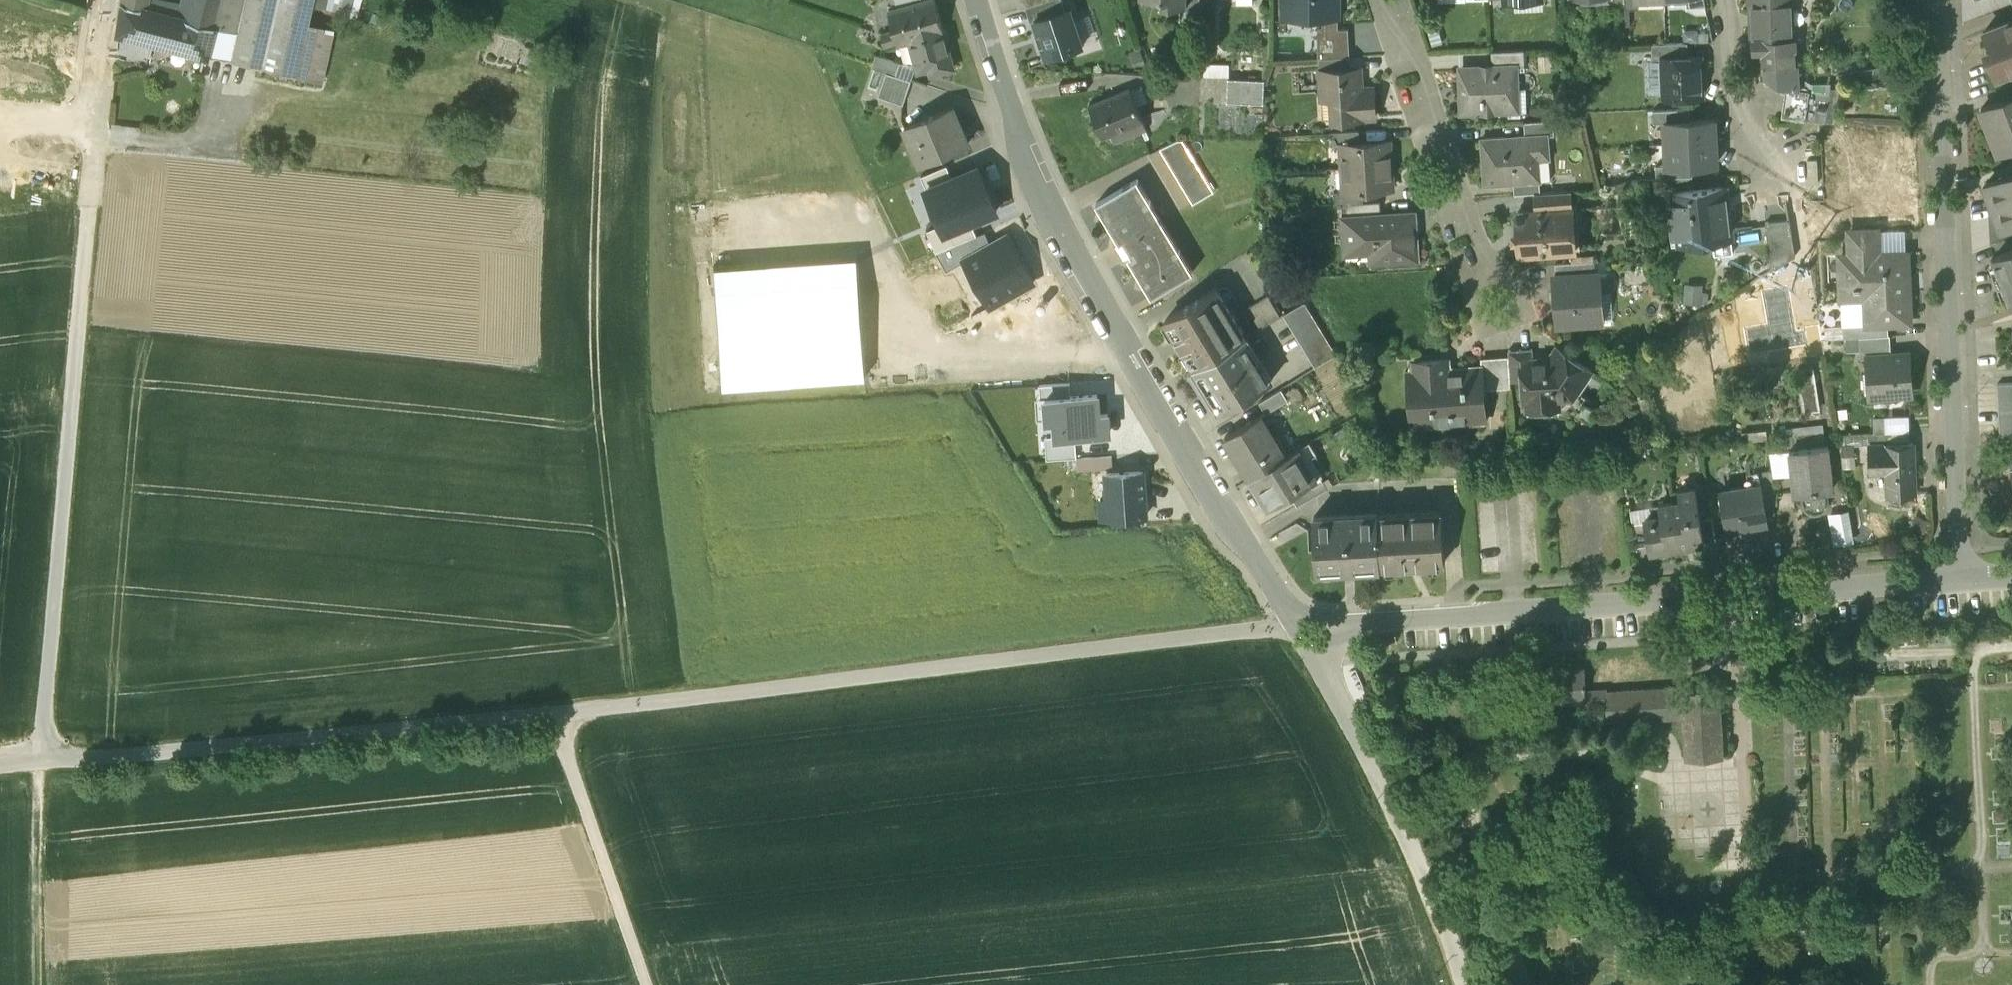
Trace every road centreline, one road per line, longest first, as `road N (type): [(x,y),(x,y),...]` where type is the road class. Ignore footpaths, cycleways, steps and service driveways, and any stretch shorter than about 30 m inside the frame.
road 1 (track): [(1316,631),(1251,631),(556,715),(0,767)]
road 2 (residential): [(976,0),(1046,203),(1084,274),(1279,601),(1316,631)]
road 3 (residential): [(1316,631),(1960,579)]
road 4 (track): [(43,761),(95,150)]
road 5 (residential): [(1960,579),(1934,0)]
road 6 (residential): [(1316,631),(1458,984)]
road 7 (residential): [(1389,0),(1496,300)]
road 8 (track): [(646,984),(556,715)]
road 9 (residential): [(1718,0),(1745,106),(1797,192)]
road 10 (residential): [(107,0),(96,133)]

